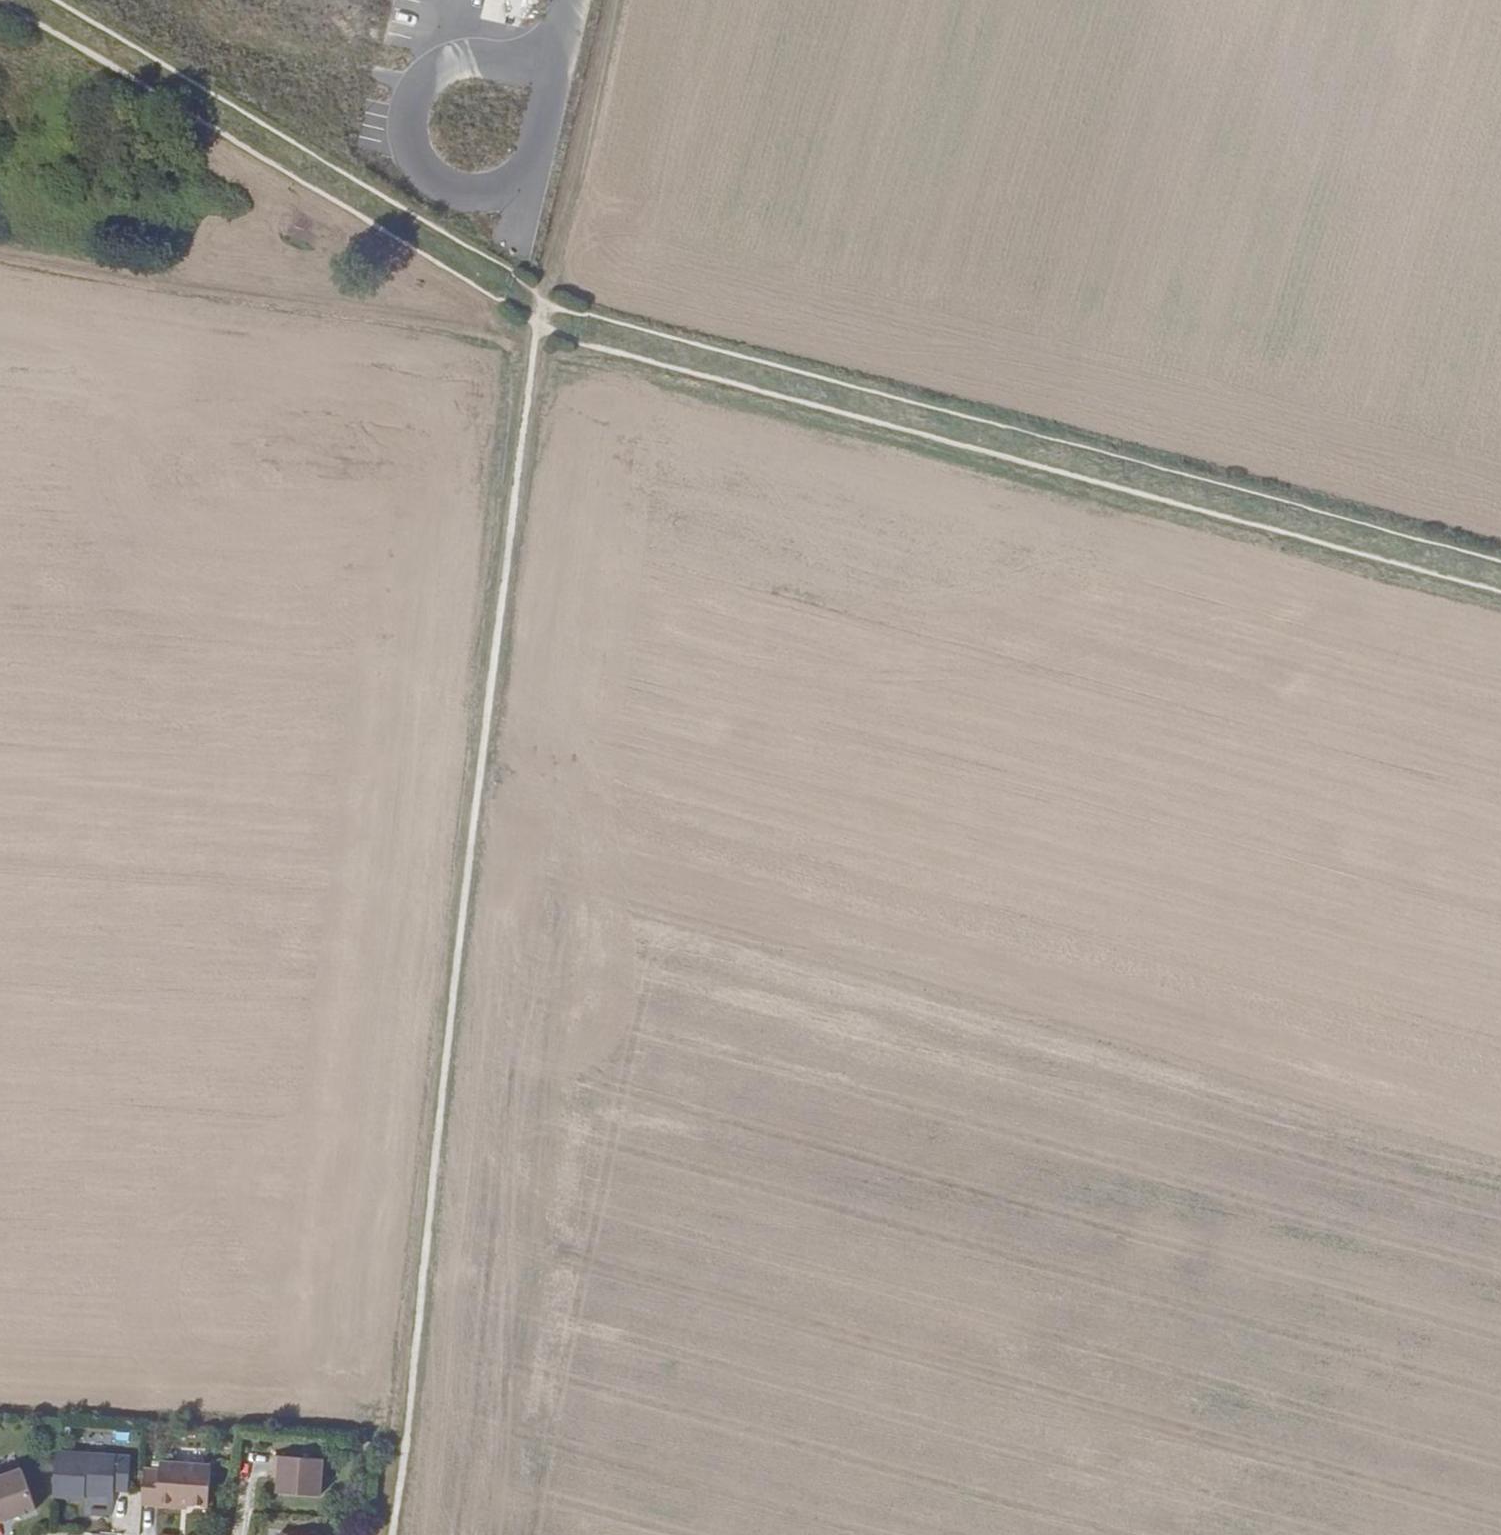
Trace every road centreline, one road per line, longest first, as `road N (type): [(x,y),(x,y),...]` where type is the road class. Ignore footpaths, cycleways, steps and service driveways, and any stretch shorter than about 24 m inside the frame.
road 1 (track): [(606,0),(570,152),(546,325)]

